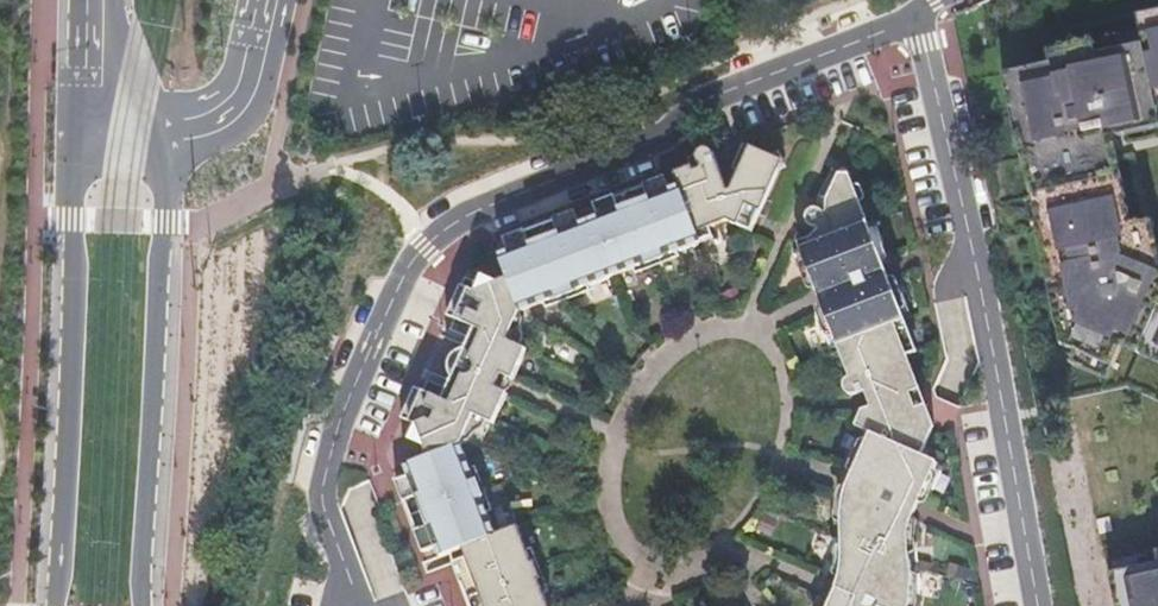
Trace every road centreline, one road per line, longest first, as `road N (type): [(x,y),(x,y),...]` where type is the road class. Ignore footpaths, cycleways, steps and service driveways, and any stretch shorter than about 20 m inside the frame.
road 1 (residential): [(353,605),(323,484),(405,273),(425,247),(488,205),(660,142),(694,107),(914,15)]
road 2 (residential): [(914,15),(973,256),(1039,605)]
road 3 (primary): [(83,130),(54,605)]
road 4 (primary): [(143,605),(165,218),(161,134)]
road 5 (residential): [(268,0),(235,104),(217,123),(161,134)]
road 6 (primary): [(161,134),(111,0)]
road 7 (primary): [(99,0),(83,130)]

